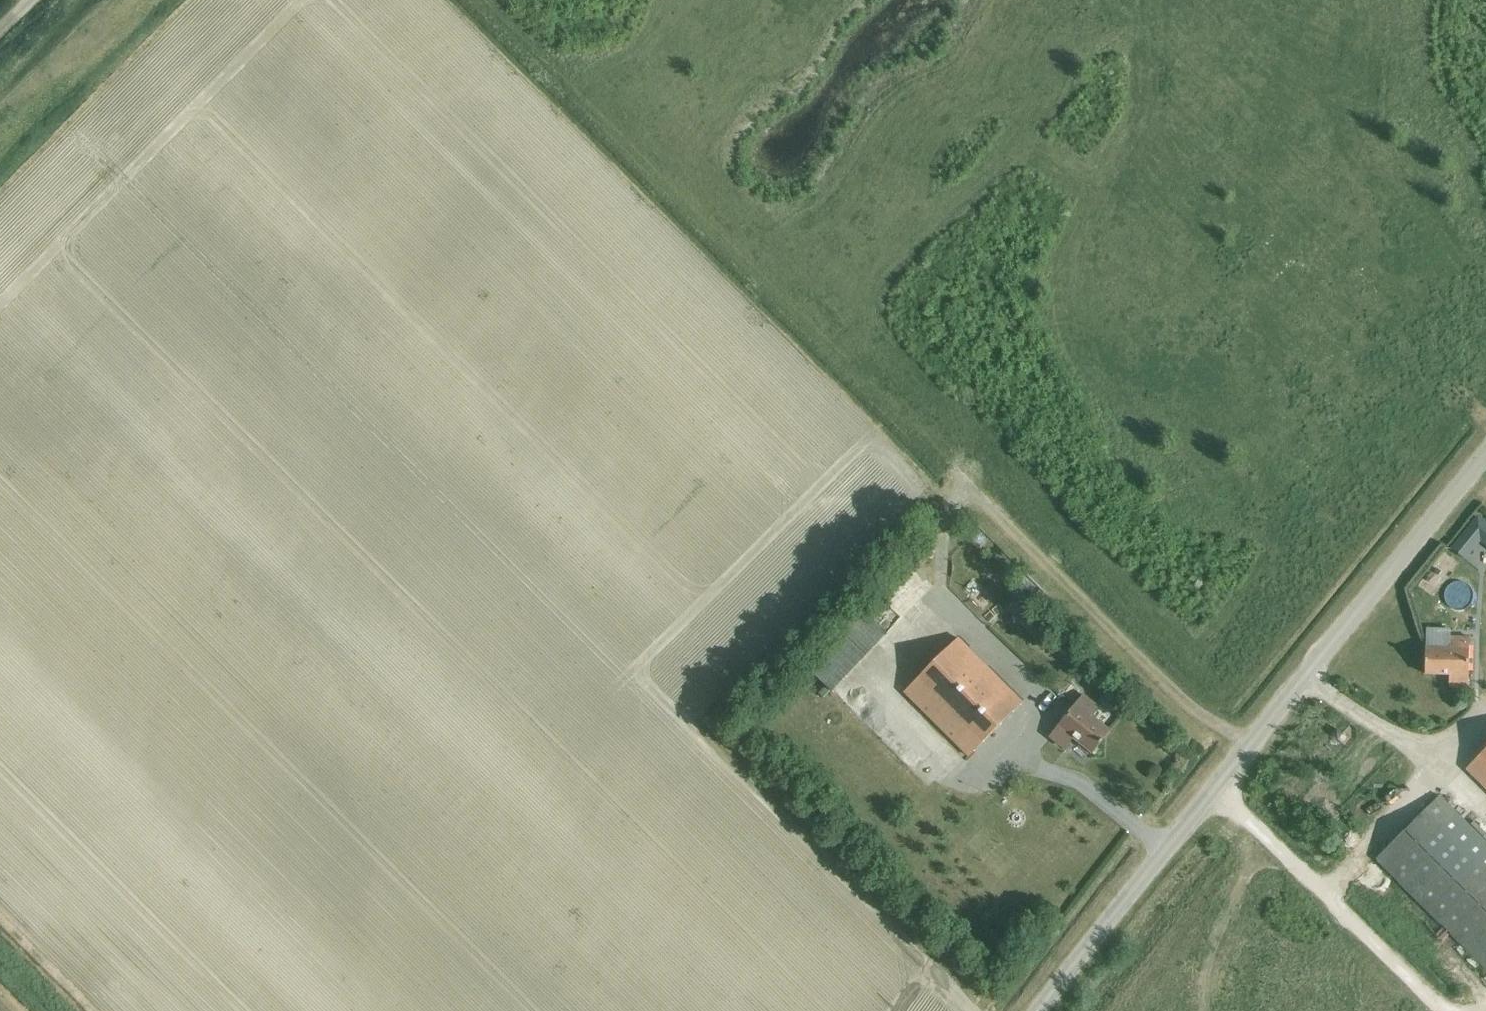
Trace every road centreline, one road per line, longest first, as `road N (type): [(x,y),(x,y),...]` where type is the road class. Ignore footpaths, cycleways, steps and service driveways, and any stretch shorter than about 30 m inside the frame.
road 1 (unclassified): [(1042,1010),(1485,456)]
road 2 (track): [(1264,836),(1442,1010)]

